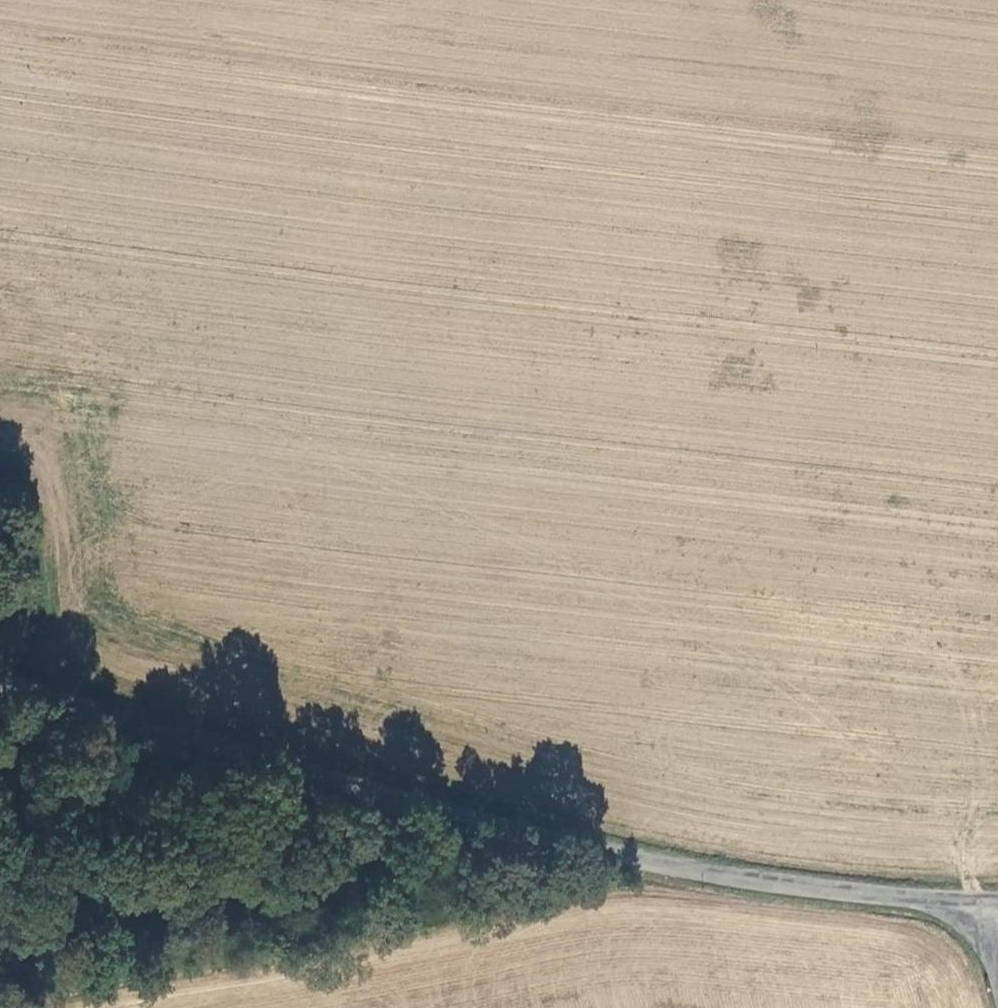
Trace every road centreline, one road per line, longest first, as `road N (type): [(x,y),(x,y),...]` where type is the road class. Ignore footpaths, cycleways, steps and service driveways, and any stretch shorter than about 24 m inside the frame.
road 1 (tertiary): [(981,900),(638,857),(410,808),(0,684)]

